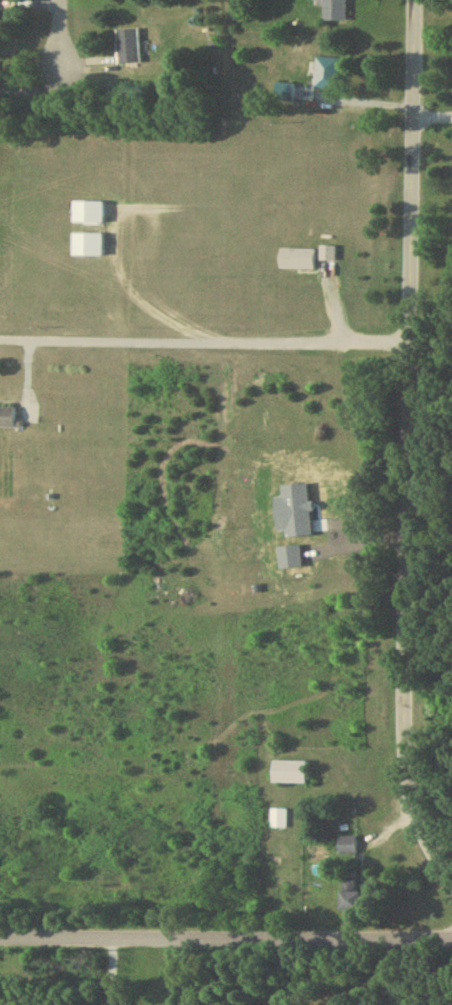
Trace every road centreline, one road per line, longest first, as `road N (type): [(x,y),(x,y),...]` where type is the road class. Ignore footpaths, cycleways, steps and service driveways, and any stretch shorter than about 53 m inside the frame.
road 1 (tertiary): [(451,886),(423,842),(401,747),(413,0)]
road 2 (residential): [(0,943),(451,939)]
road 3 (residential): [(407,341),(0,340)]

